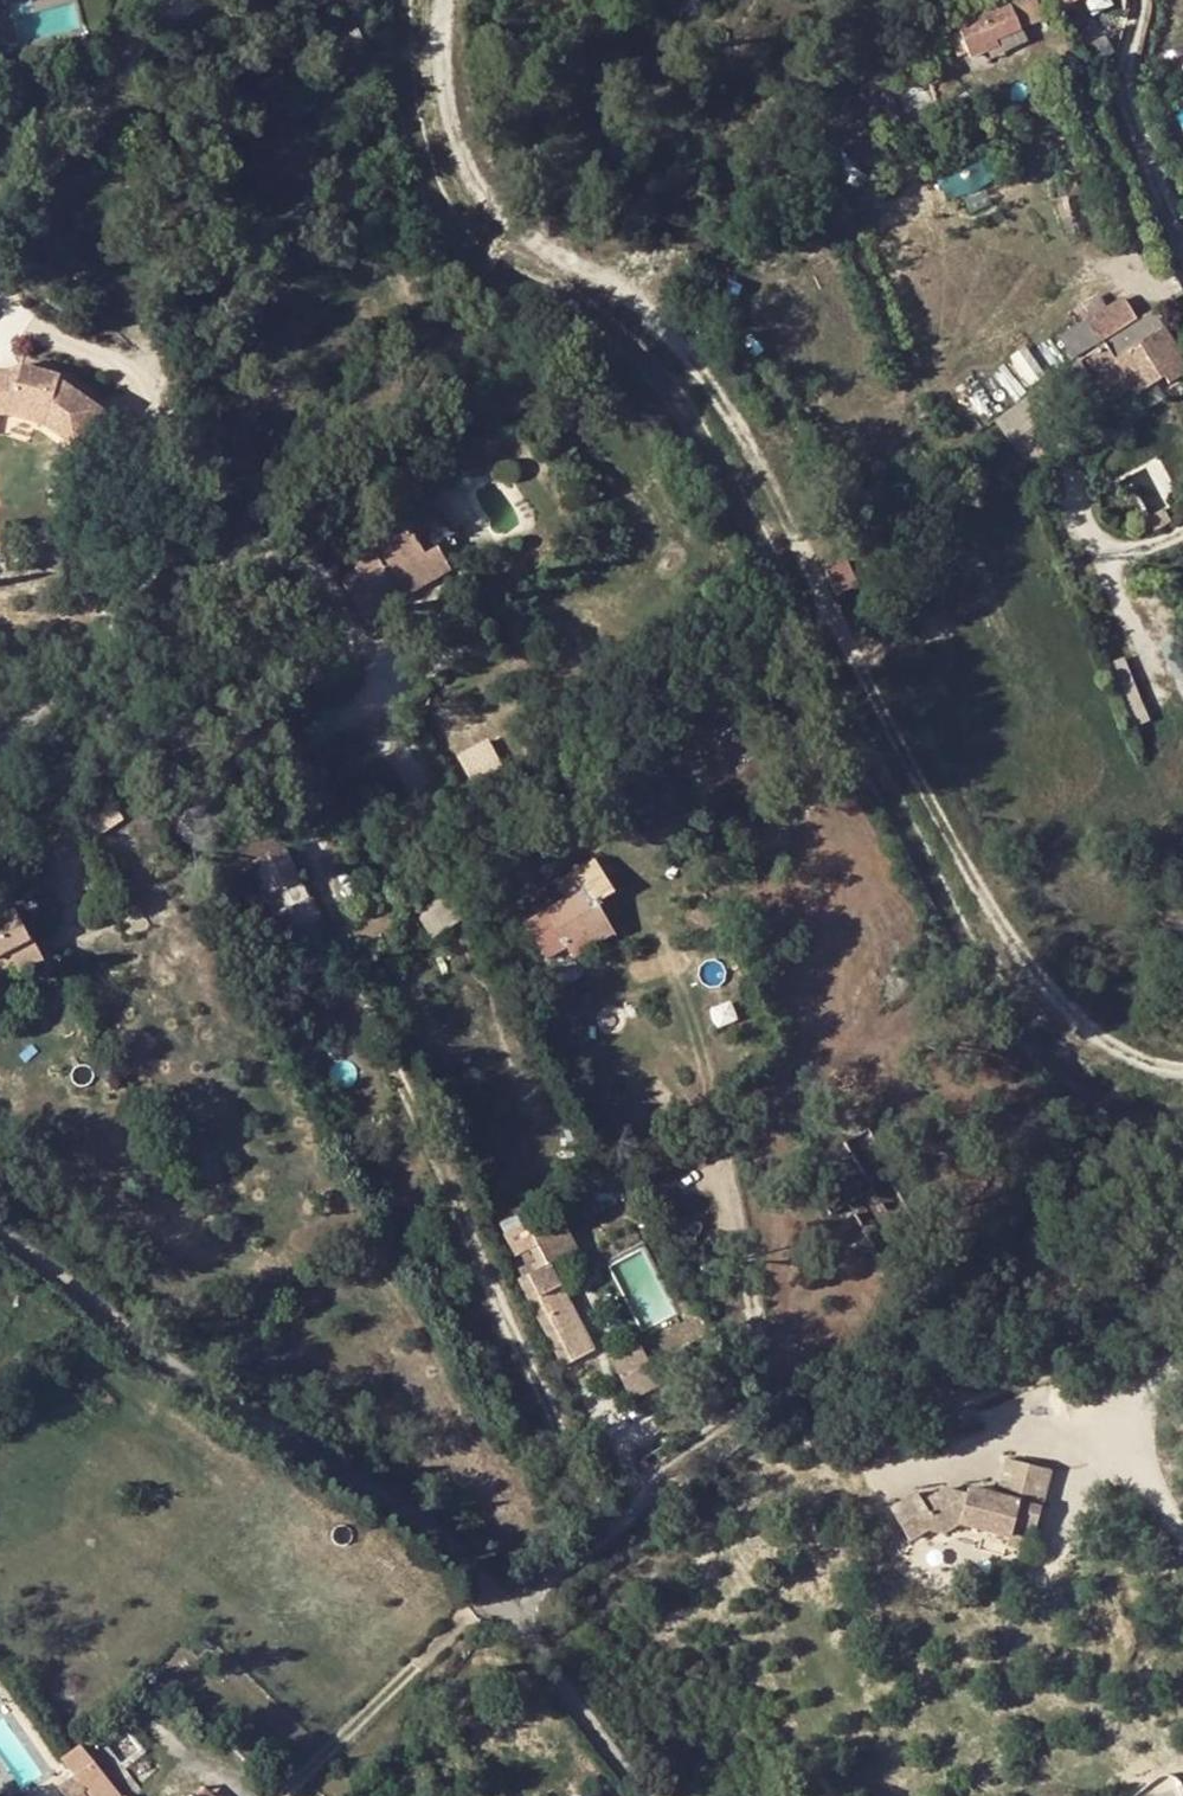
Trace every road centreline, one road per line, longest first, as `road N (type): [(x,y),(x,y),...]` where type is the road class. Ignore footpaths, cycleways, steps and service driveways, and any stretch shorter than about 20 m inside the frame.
road 1 (track): [(447,0),(440,86),(488,203),(555,252),(635,294),(693,353),(1008,934),(1060,990),(1135,1049),(1182,1065)]
road 2 (residential): [(658,1795),(507,1603),(410,1522),(246,1413),(0,1225)]

